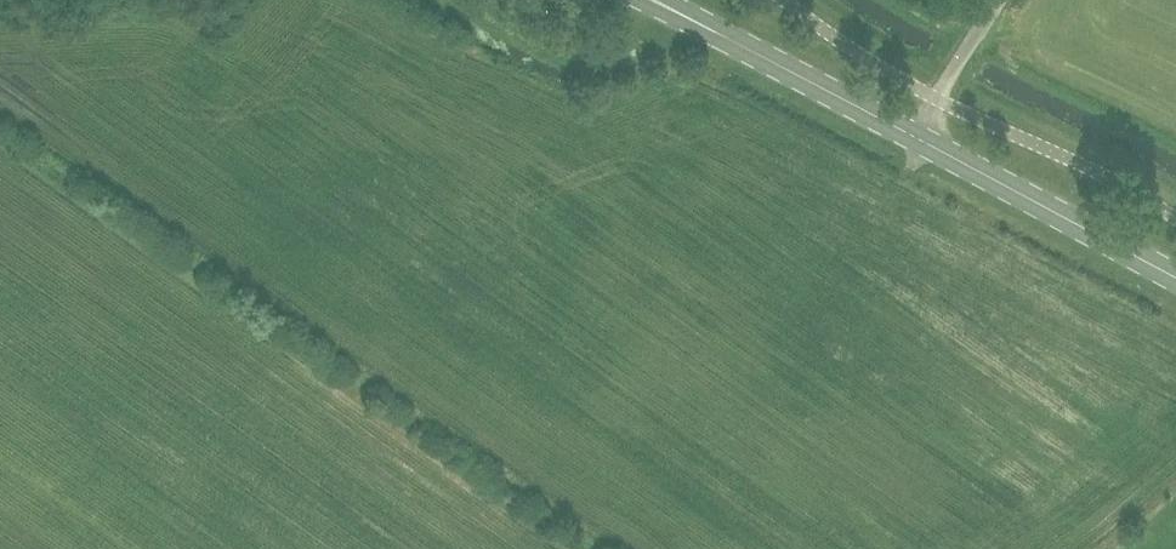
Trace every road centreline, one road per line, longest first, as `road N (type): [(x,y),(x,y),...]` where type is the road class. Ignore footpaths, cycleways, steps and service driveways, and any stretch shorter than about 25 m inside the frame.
road 1 (primary): [(915,141),(644,0)]
road 2 (primary): [(1175,281),(915,141)]
road 3 (unclassified): [(915,141),(998,0)]

